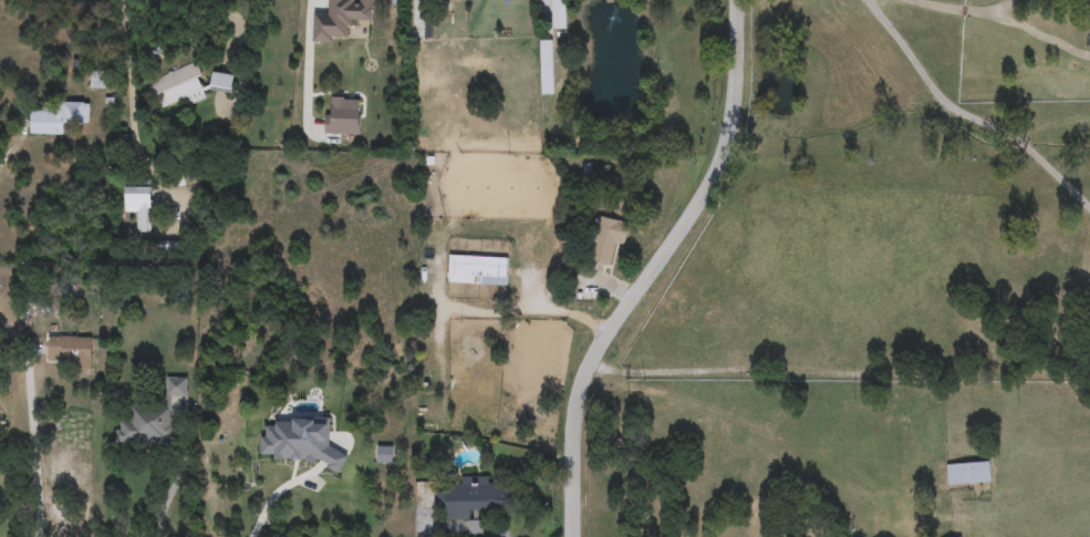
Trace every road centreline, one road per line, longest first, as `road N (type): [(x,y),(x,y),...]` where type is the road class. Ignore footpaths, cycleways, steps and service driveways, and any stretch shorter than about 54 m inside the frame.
road 1 (tertiary): [(741,0),(738,122),(728,153),(584,385),(577,536)]

